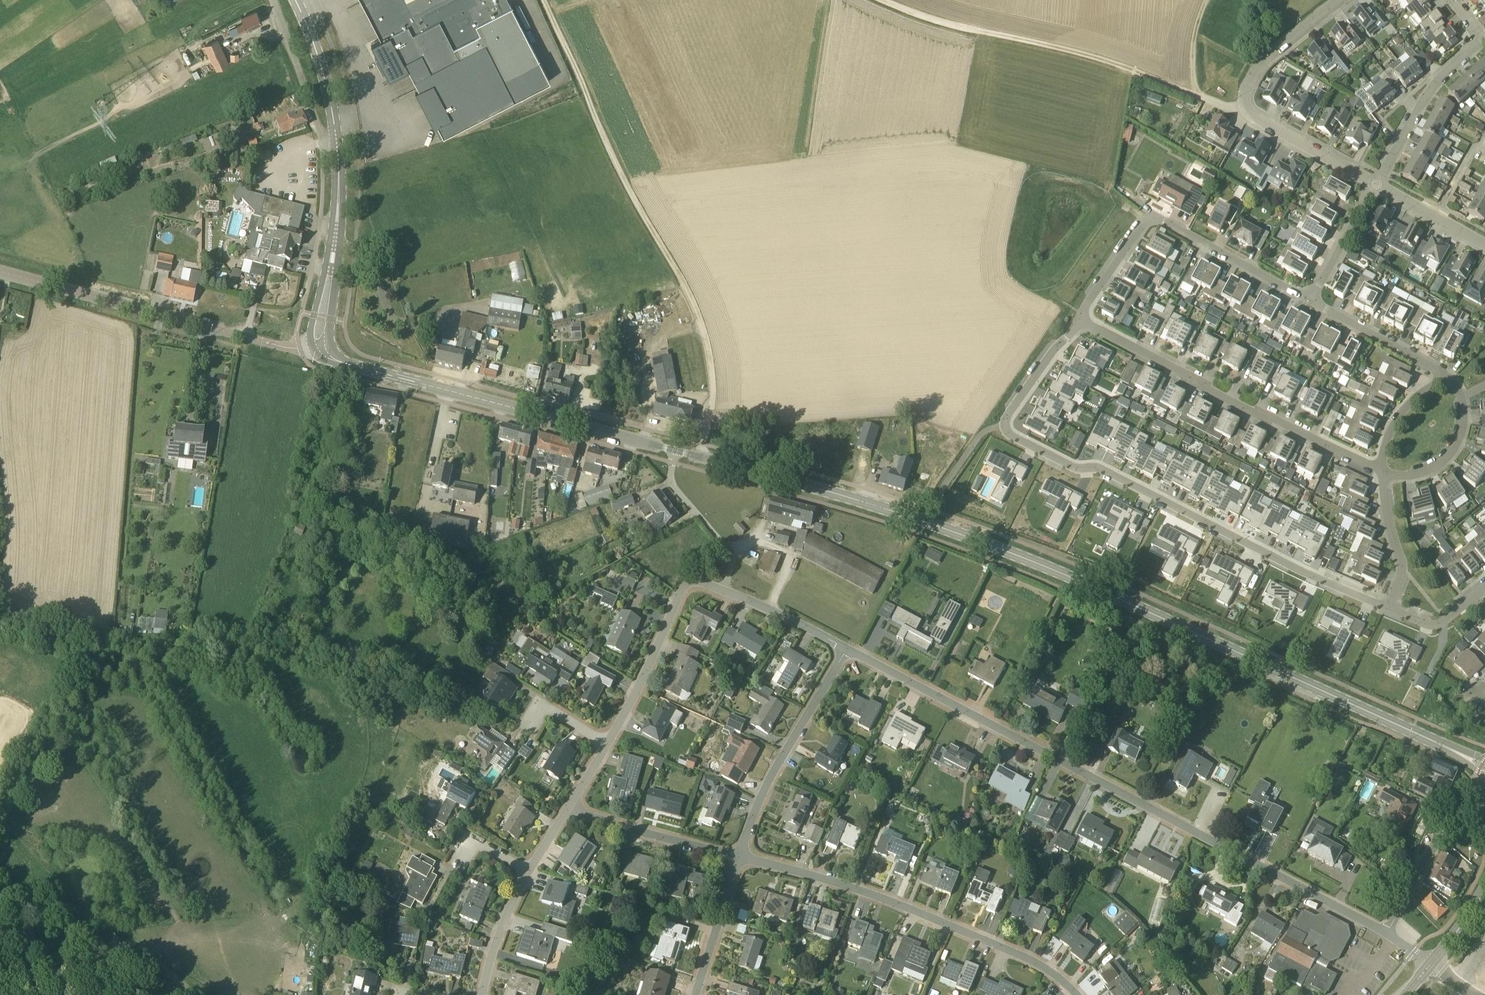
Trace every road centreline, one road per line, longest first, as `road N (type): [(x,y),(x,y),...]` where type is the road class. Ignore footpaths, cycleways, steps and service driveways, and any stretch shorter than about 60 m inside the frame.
road 1 (secondary): [(1426,738),(977,540),(675,452)]
road 2 (residential): [(1387,934),(847,650)]
road 3 (residential): [(1081,321),(1006,420),(1007,433),(1073,468),(1101,468),(1388,607)]
road 4 (track): [(542,0),(696,313),(712,404),(704,445)]
road 5 (secondary): [(675,452),(337,361),(320,345)]
road 6 (residential): [(1075,994),(1038,964),(920,913),(739,857)]
road 7 (secondary): [(320,345),(339,172),(325,78),(296,0)]
road 8 (residential): [(1081,321),(1382,471)]
road 9 (track): [(880,0),(1200,96)]
road 10 (unclassified): [(320,345),(276,345),(0,271)]
road 11 (residential): [(1311,301),(1150,214),(1081,321)]
road 12 (residential): [(1376,184),(1245,111),(1257,68),(1339,0)]
road 13 (residential): [(571,806),(689,582),(733,594)]
road 14 (residential): [(739,857),(769,781),(847,650)]
road 15 (residential): [(483,994),(515,896),(571,806)]
road 16 (residential): [(1376,184),(1431,88),(1484,39)]
road 17 (residential): [(739,857),(571,806)]
road 18 (residential): [(733,594),(732,558),(670,482),(675,452)]
road 19 (residential): [(1449,380),(1311,301)]
road 20 (residential): [(696,994),(739,857)]
road 21 (residential): [(1382,471),(1400,563),(1388,607)]
road 22 (residential): [(1311,301),(1376,184)]
road 23 (residential): [(1382,471),(1418,474),(1440,463),(1455,443),(1462,400)]
road 24 (residential): [(847,650),(733,594)]
road 25 (residential): [(1484,244),(1376,184)]
road 26 (residential): [(1387,934),(1451,829)]

